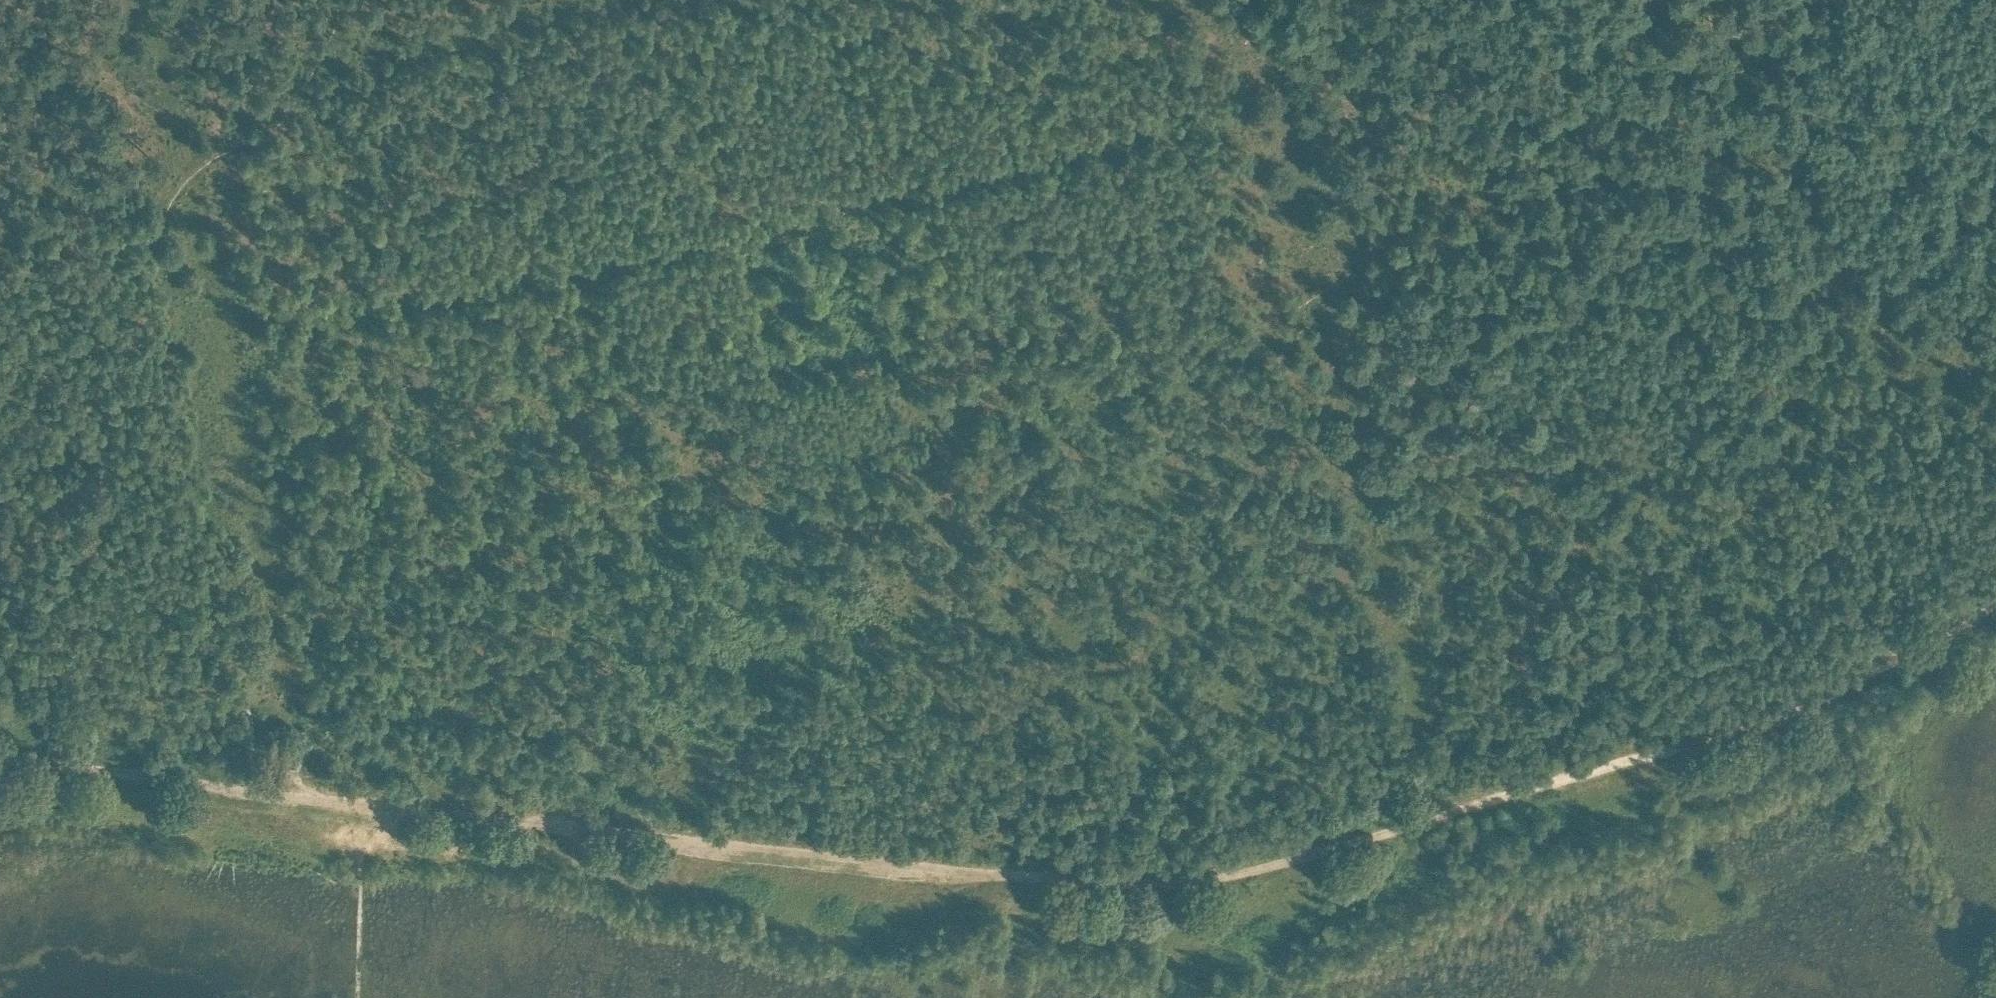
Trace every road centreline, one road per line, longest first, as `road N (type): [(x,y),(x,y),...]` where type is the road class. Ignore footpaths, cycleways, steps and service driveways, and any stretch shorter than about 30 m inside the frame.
road 1 (track): [(1995,611),(1831,696),(1188,881),(1076,886),(962,876),(246,789)]
road 2 (track): [(246,789),(0,767)]

